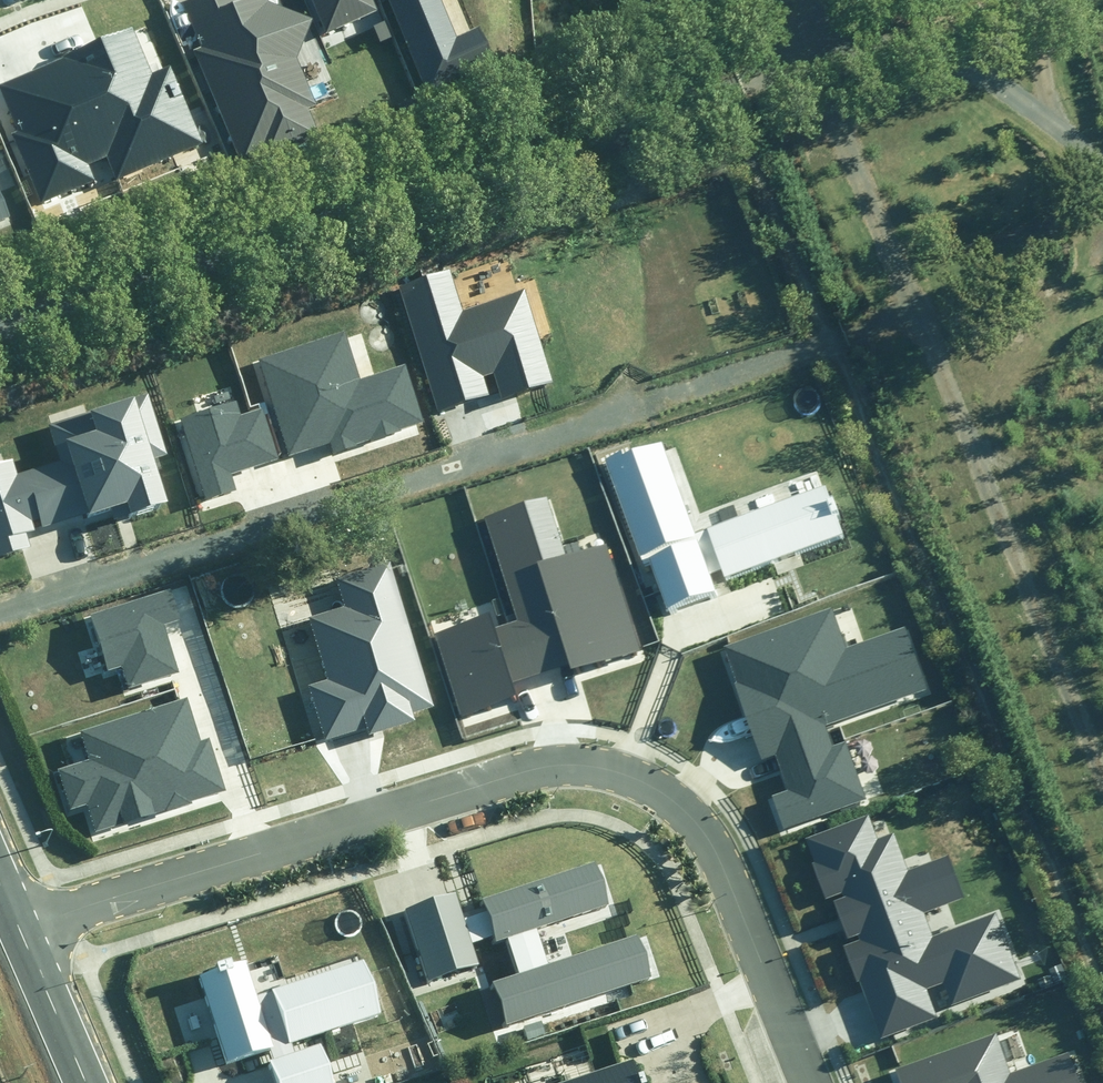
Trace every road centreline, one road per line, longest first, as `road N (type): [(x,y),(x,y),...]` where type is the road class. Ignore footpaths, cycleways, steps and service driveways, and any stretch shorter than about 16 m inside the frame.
road 1 (residential): [(21,932),(480,783),(571,767),(624,776),(681,812),(705,841),(808,1082)]
road 2 (tertiary): [(85,1082),(21,932)]

